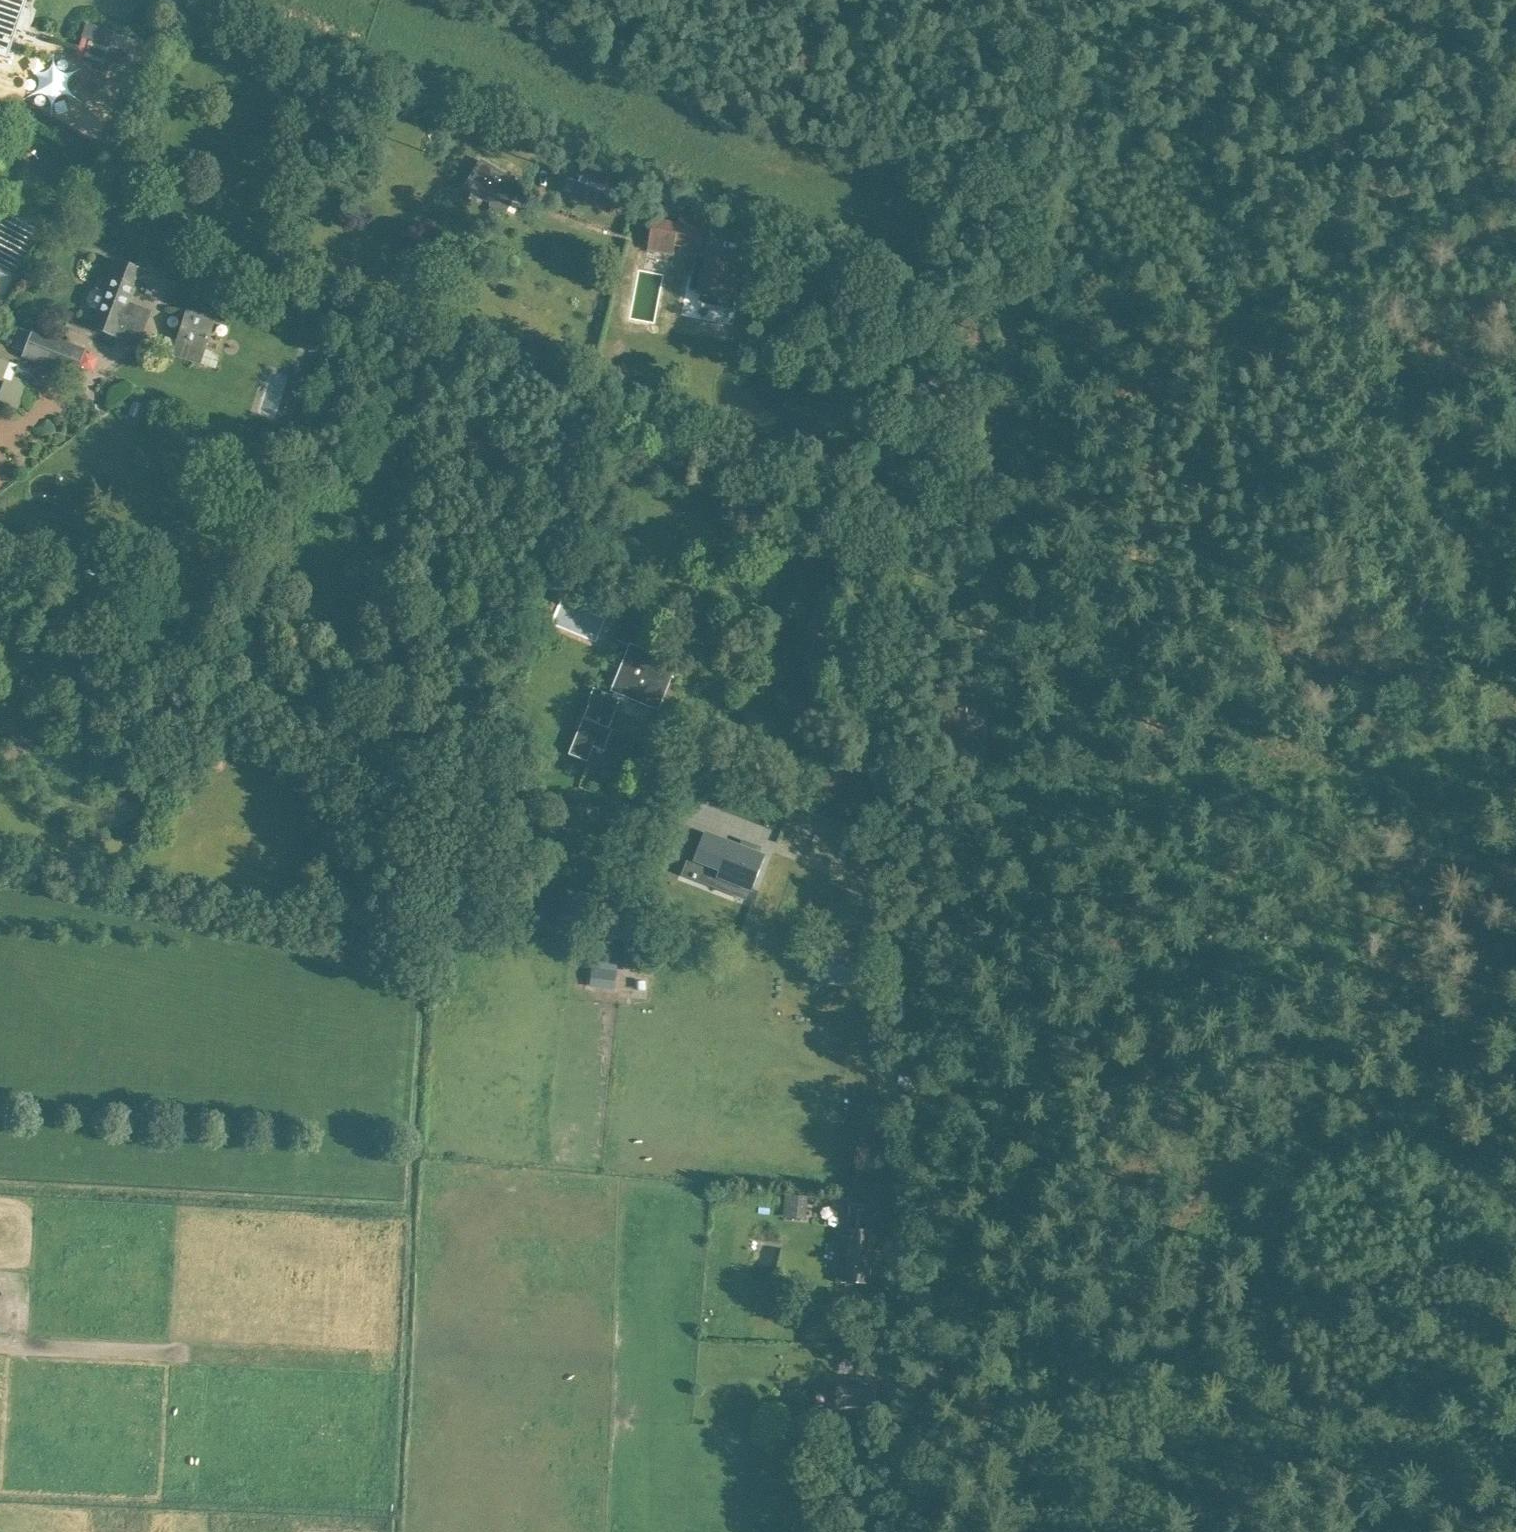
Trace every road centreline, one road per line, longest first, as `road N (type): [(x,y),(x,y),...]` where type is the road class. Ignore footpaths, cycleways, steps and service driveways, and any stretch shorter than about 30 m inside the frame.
road 1 (unclassified): [(913,1531),(1034,0)]

